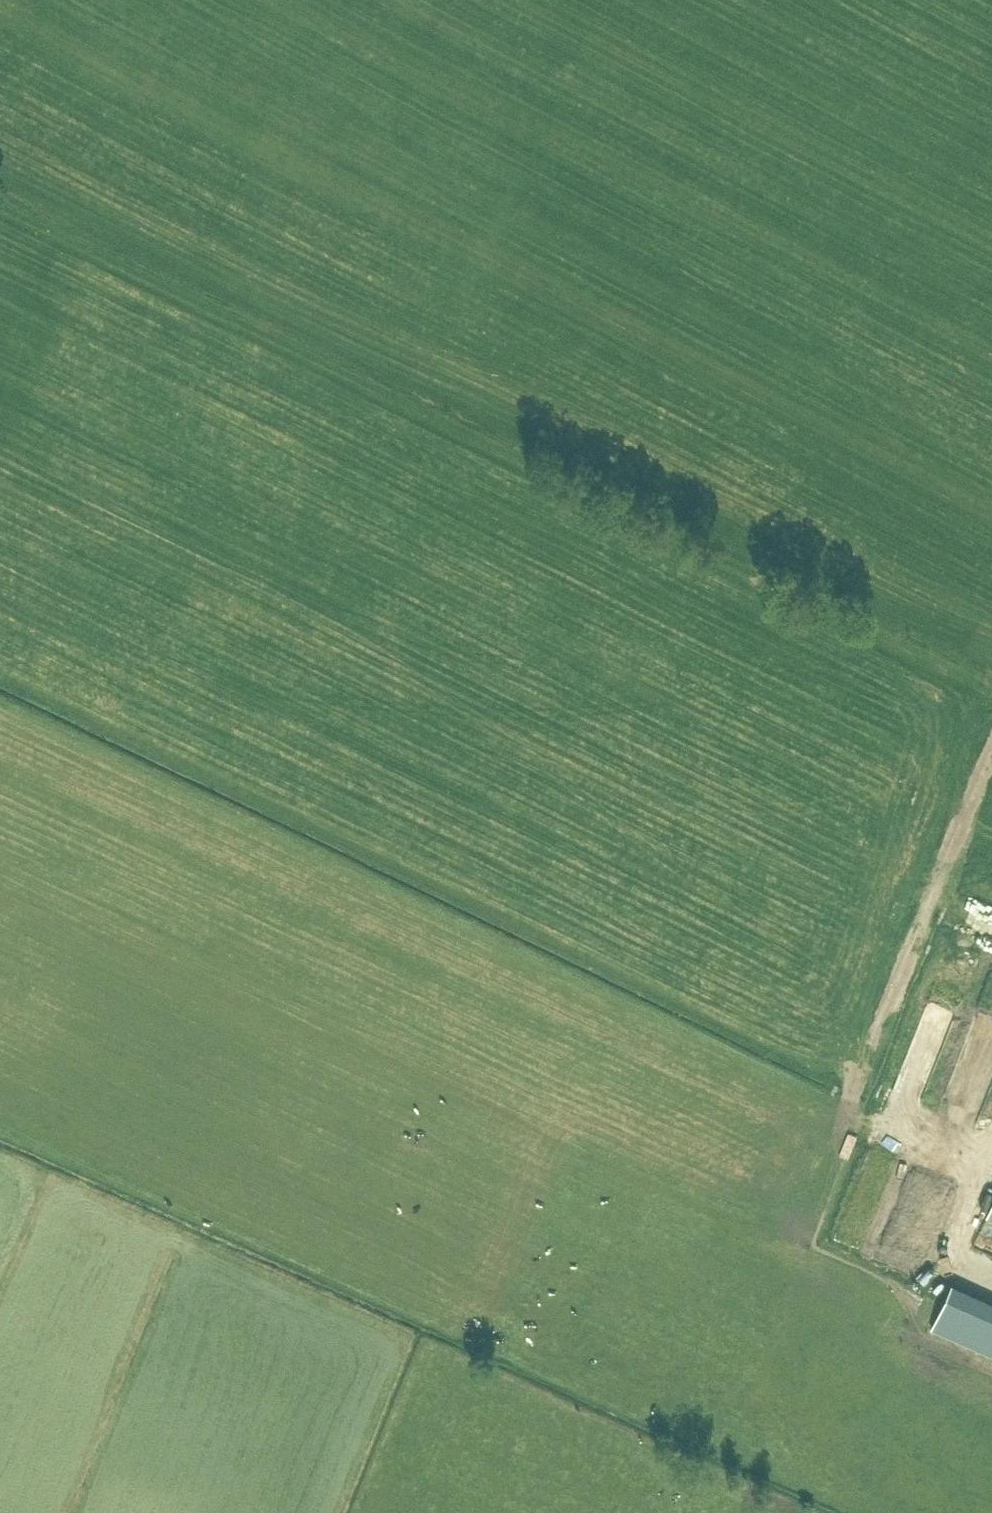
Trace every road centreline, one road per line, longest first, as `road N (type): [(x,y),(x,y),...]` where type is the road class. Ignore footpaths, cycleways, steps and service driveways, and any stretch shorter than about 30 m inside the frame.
road 1 (track): [(991,690),(0,210)]

